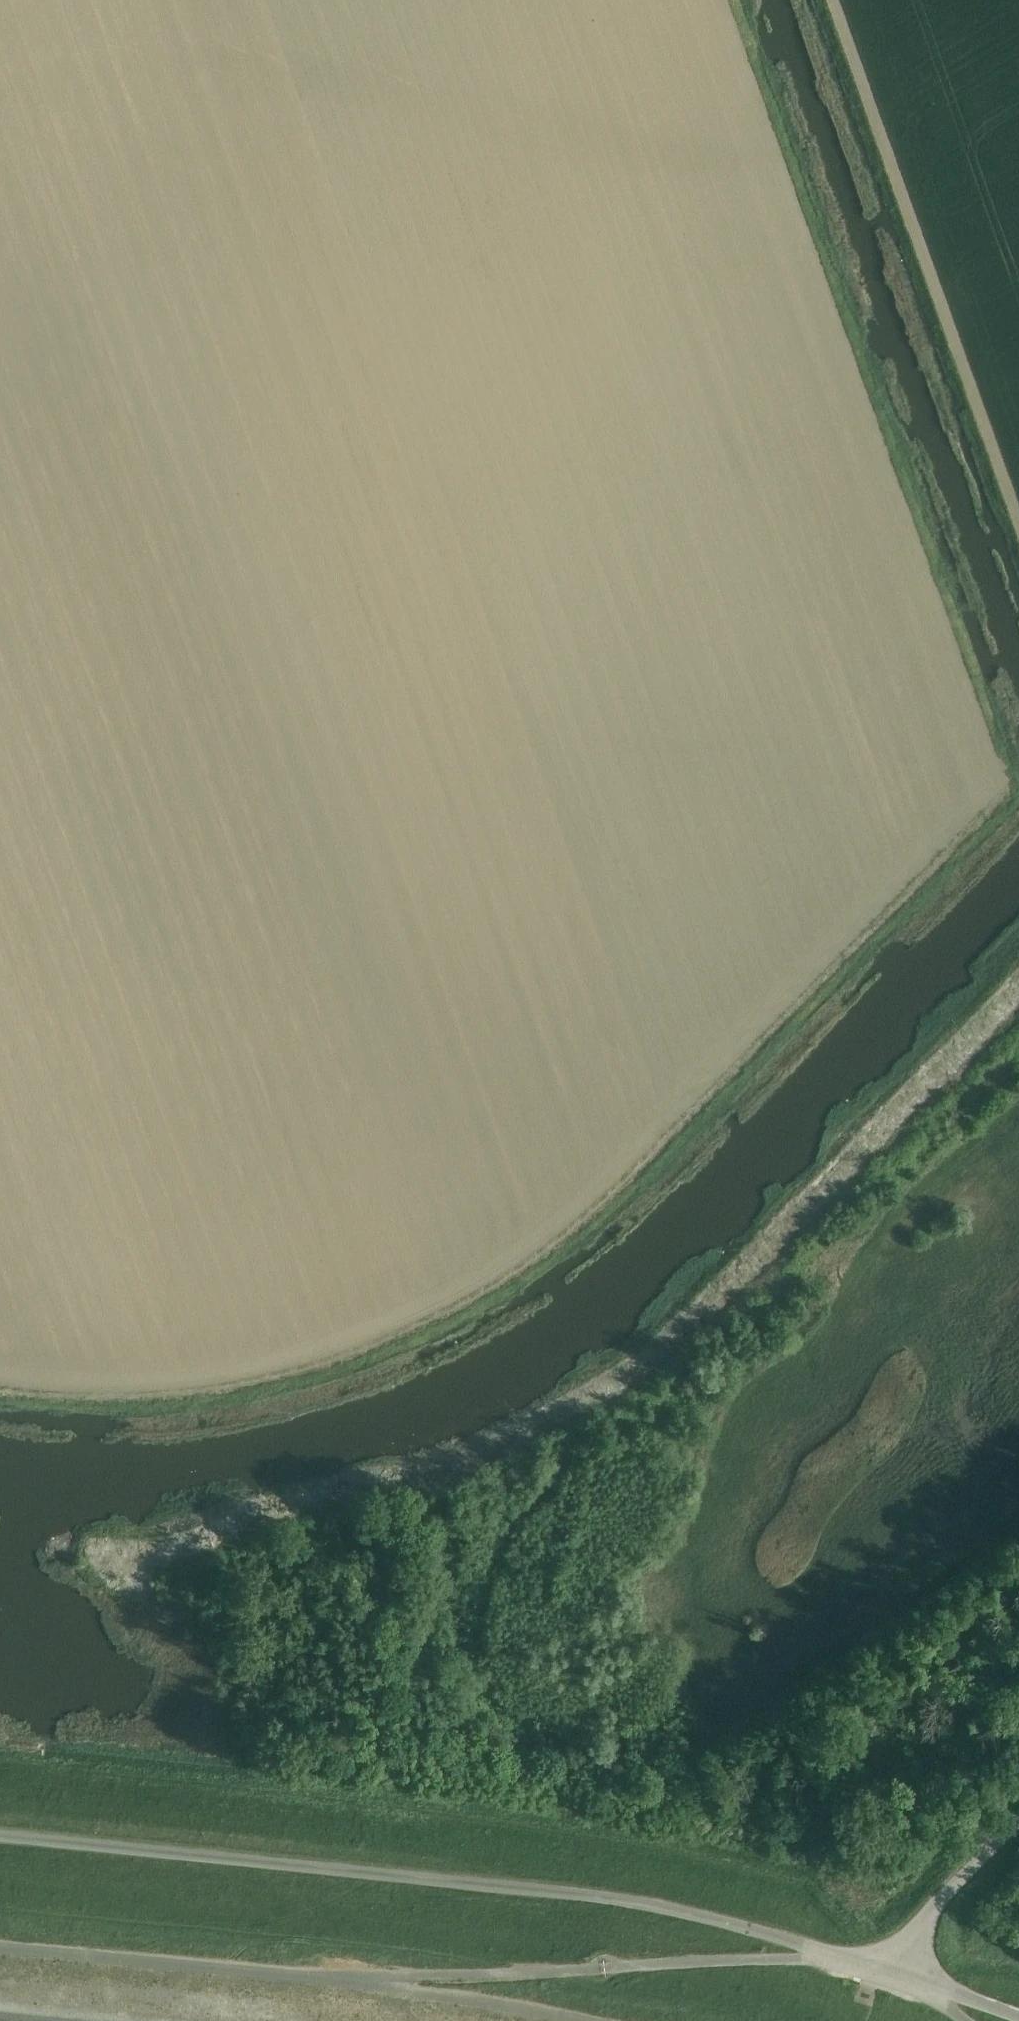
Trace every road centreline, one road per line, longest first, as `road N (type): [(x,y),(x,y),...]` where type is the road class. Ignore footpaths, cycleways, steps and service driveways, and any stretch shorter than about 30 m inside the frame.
road 1 (unclassified): [(881,1967),(651,1905),(0,1839)]
road 2 (unclassified): [(1018,1822),(881,1967)]
road 3 (unclassified): [(1018,2019),(881,1967)]

